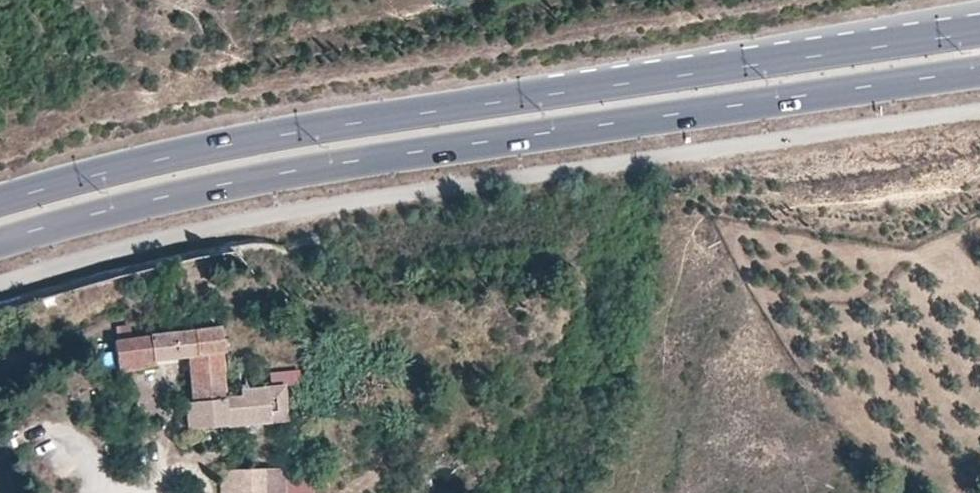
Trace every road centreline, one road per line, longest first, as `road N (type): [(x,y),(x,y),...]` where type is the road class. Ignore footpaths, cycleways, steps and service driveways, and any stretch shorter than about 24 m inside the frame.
road 1 (primary): [(0,242),(163,196),(326,163),(979,69)]
road 2 (primary): [(682,74),(260,139),(0,202)]
road 3 (primary): [(979,16),(682,74)]
road 4 (primary): [(979,29),(682,74)]

